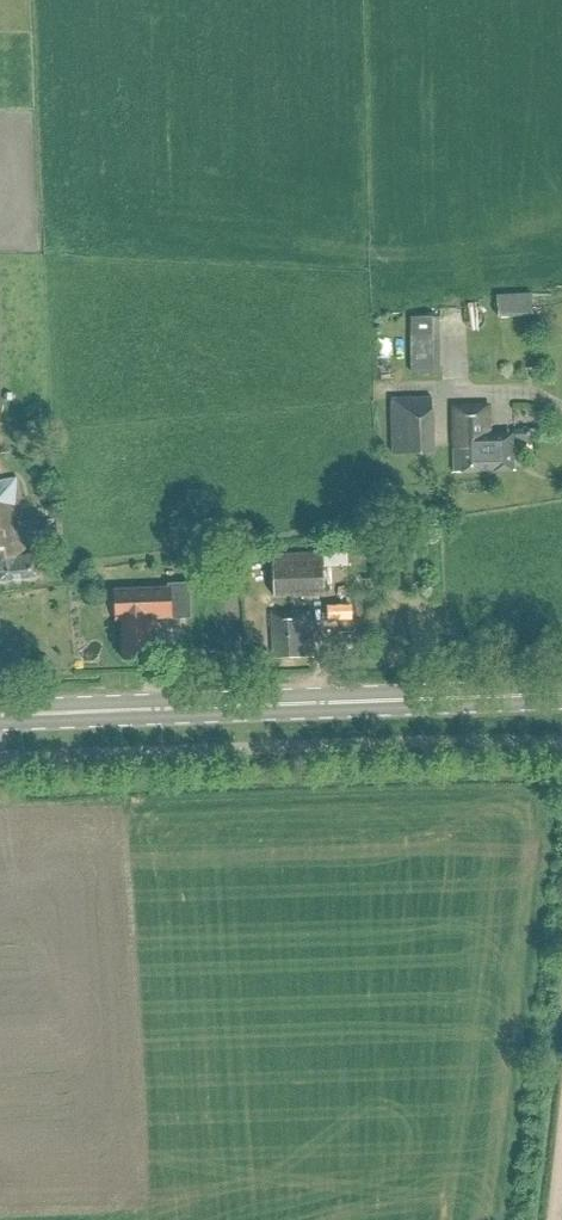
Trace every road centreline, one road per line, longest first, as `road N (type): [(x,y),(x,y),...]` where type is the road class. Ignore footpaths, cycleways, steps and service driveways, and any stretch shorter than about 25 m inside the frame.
road 1 (secondary): [(0,715),(561,694)]

